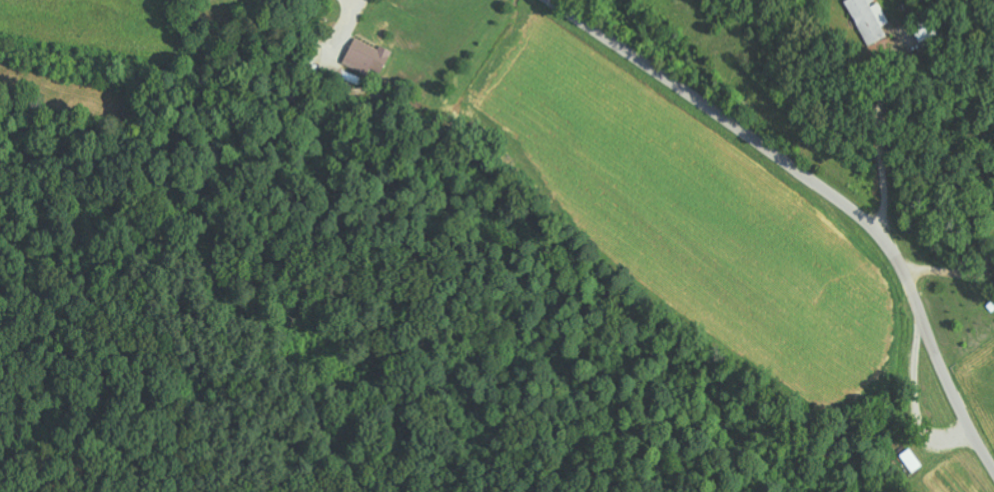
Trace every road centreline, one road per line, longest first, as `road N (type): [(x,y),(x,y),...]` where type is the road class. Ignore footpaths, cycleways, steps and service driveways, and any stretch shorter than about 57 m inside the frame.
road 1 (residential): [(993,466),(905,273),(869,226),(550,0)]

